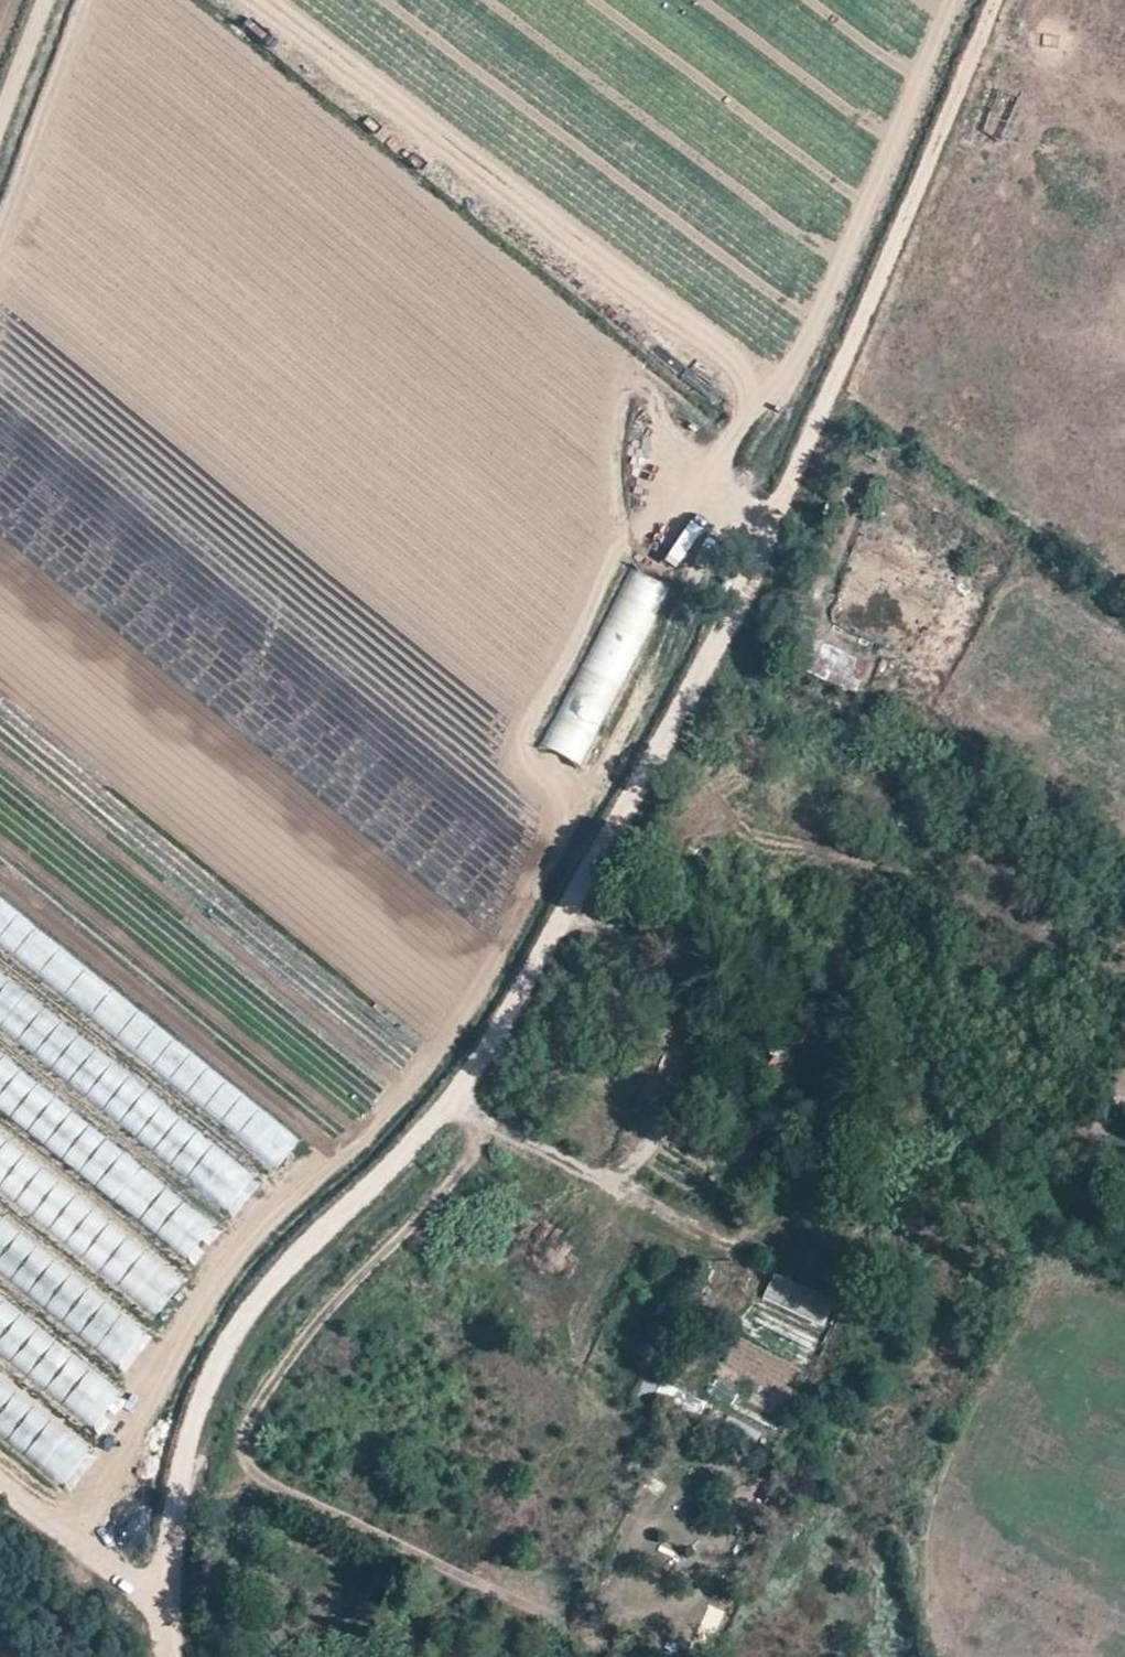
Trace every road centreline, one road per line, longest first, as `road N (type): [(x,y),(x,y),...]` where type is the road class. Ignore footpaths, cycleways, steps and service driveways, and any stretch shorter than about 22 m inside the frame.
road 1 (track): [(1003,0),(779,514),(601,846),(455,1098),(263,1296),(195,1424),(171,1557),(172,1656)]

